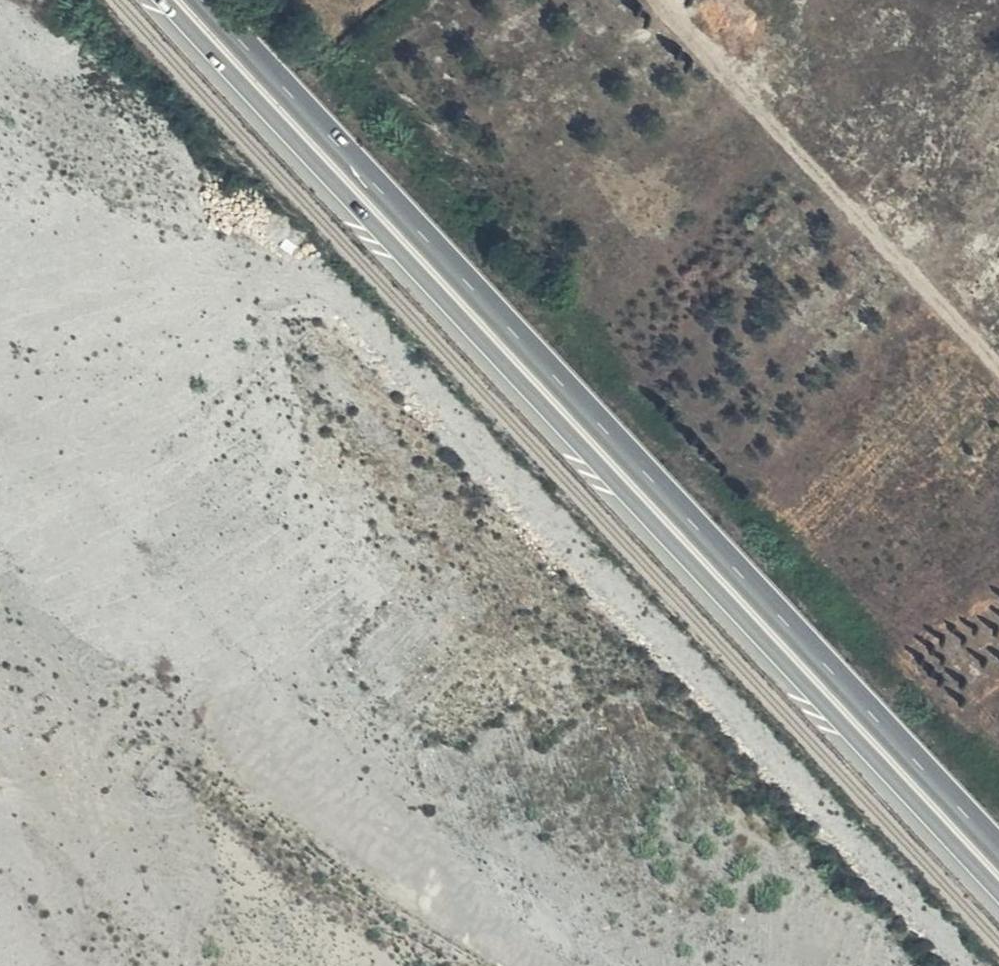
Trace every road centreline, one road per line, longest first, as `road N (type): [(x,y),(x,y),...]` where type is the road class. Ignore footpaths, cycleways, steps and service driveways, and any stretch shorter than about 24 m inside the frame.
road 1 (primary): [(179,0),(998,876)]
road 2 (track): [(660,6),(998,368)]

